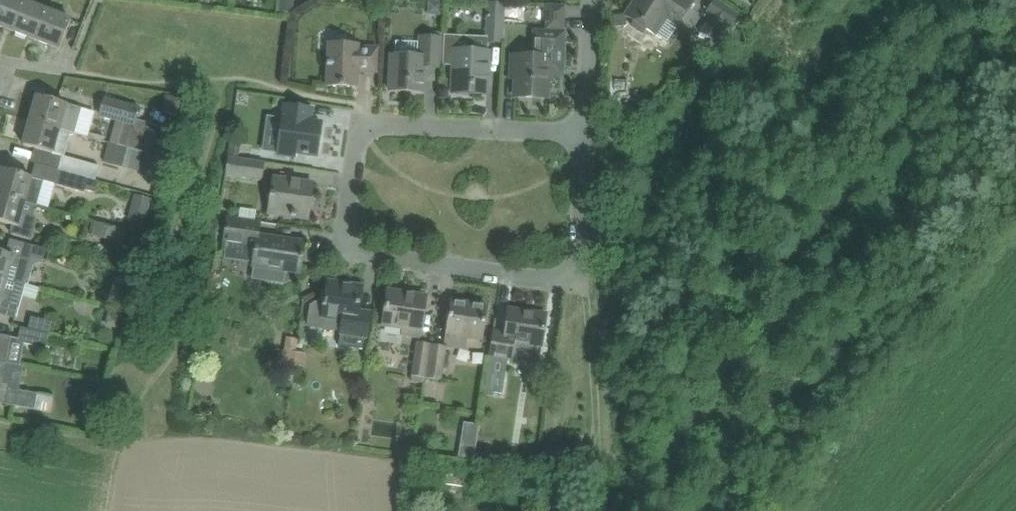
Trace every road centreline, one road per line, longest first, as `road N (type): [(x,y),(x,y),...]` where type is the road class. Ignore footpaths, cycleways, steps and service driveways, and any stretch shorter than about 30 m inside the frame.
road 1 (residential): [(578,284),(352,255),(341,242),(360,129),(376,123),(584,135)]
road 2 (residential): [(578,284),(584,135)]
road 3 (residential): [(584,135),(591,0)]

